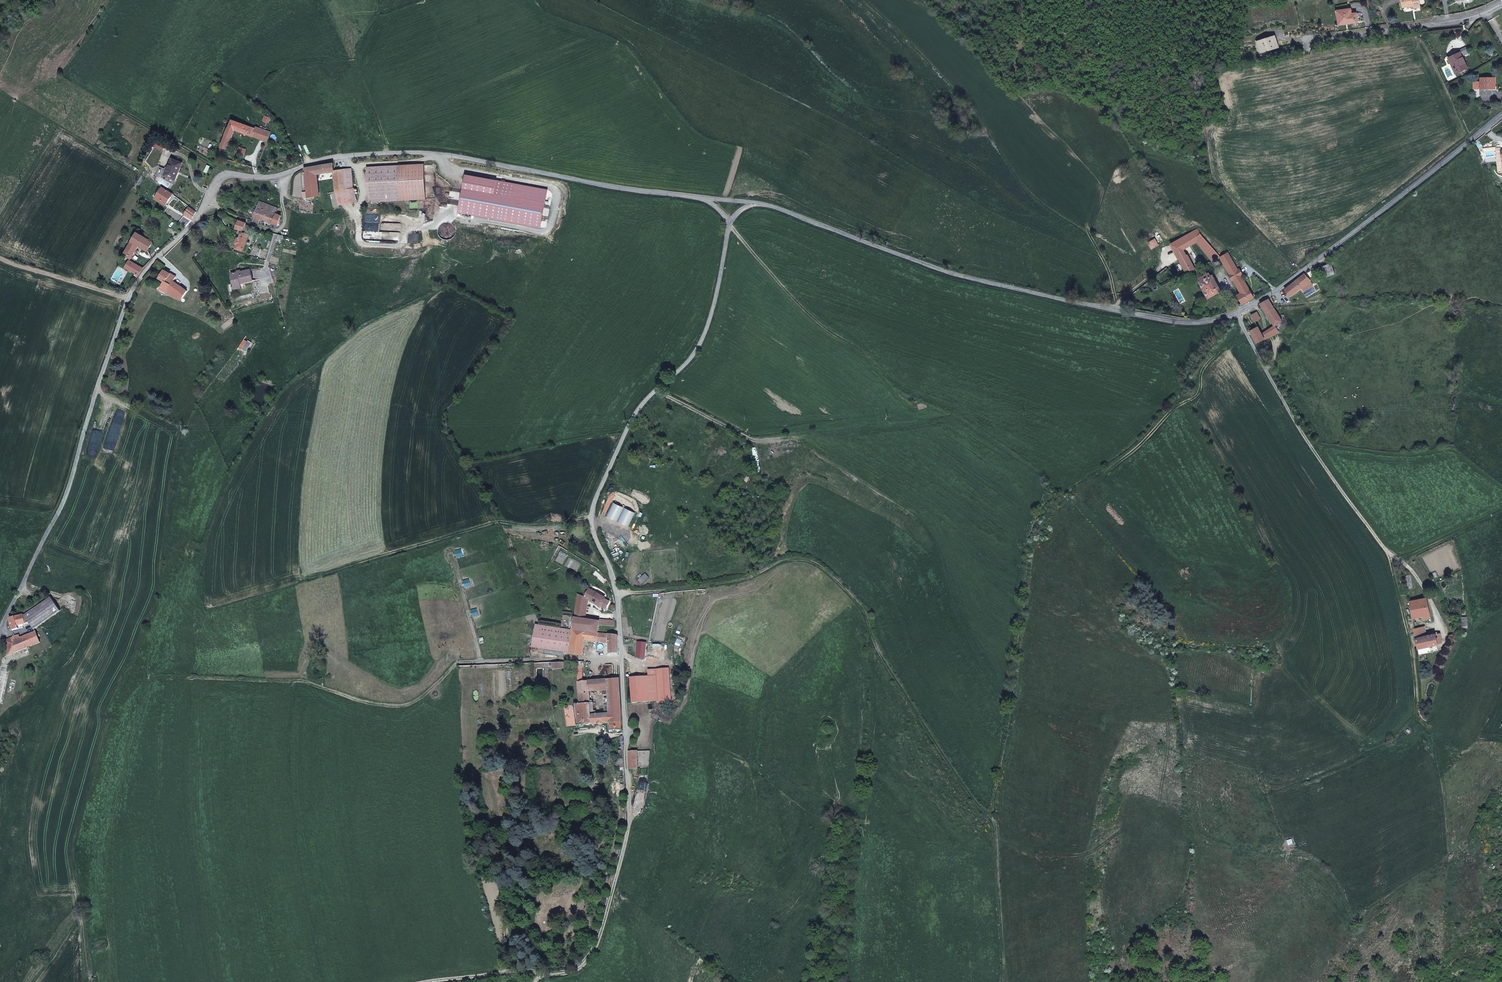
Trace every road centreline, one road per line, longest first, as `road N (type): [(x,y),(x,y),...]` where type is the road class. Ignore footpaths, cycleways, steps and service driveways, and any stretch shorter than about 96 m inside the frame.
road 1 (unclassified): [(708,199),(418,153),(338,157),(278,176),(217,178),(196,222),(137,285),(63,507),(3,626)]
road 2 (track): [(1234,313),(1162,411),(1118,455),(1036,501),(1021,538),(1020,620),(993,816),(1003,981)]
road 3 (unclassified): [(730,222),(709,326),(684,368),(637,411),(593,513),(617,594),(626,776)]
road 4 (track): [(993,816),(902,688),(866,612),(819,565),(799,559),(743,579),(617,594)]
road 5 (unclassified): [(1234,313),(1204,323),(1164,320),(1021,290),(755,204)]
road 6 (unclassified): [(1234,313),(1315,453),(1369,530),(1406,566),(1444,634)]
road 7 (unclassified): [(1501,115),(1266,298),(1234,313)]
road 8 (track): [(626,776),(628,830),(598,940),(576,969),(535,981)]
road 9 (residential): [(1301,40),(1451,22),(1501,5)]

